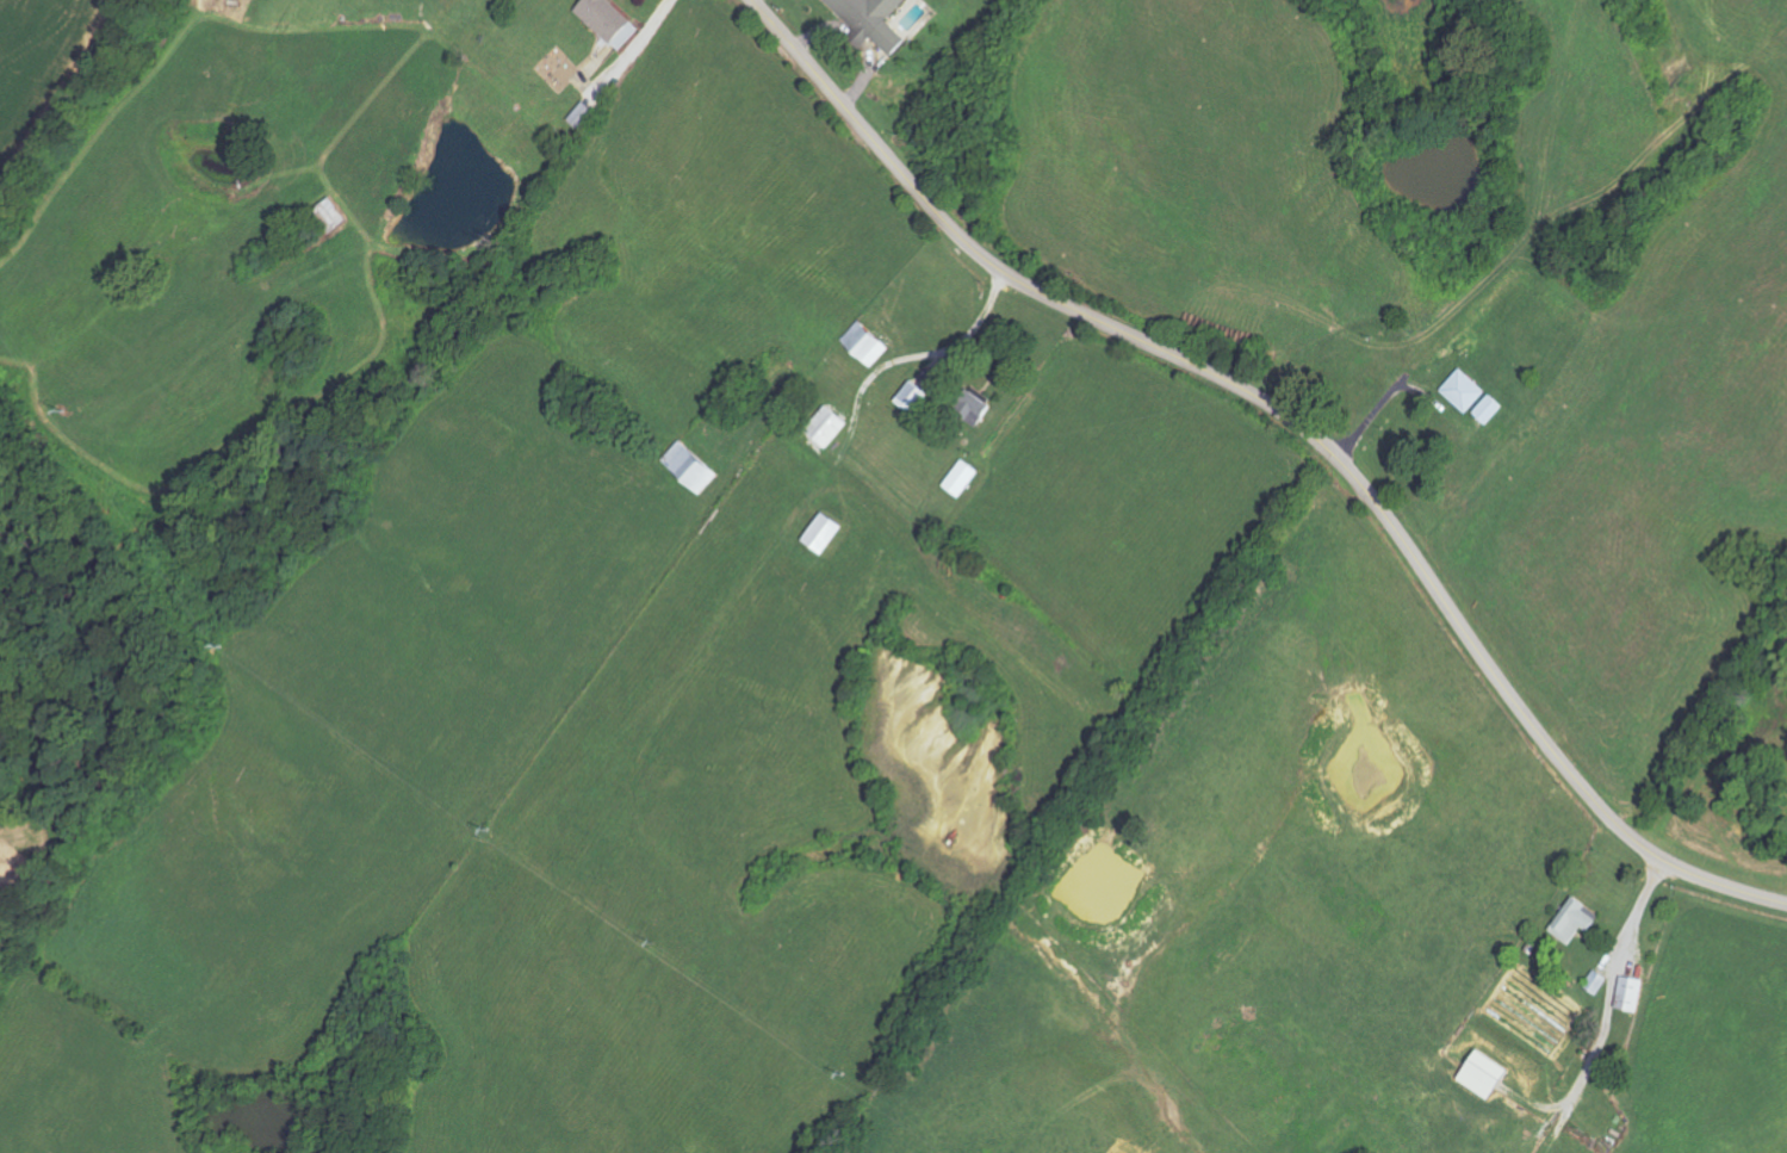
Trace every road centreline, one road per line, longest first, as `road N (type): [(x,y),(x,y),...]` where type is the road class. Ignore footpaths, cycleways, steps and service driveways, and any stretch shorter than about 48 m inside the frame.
road 1 (secondary): [(752,0),(927,202),(992,262),(1202,368),(1330,453),(1390,522),(1540,736),(1614,820),(1680,867),(1786,905)]

